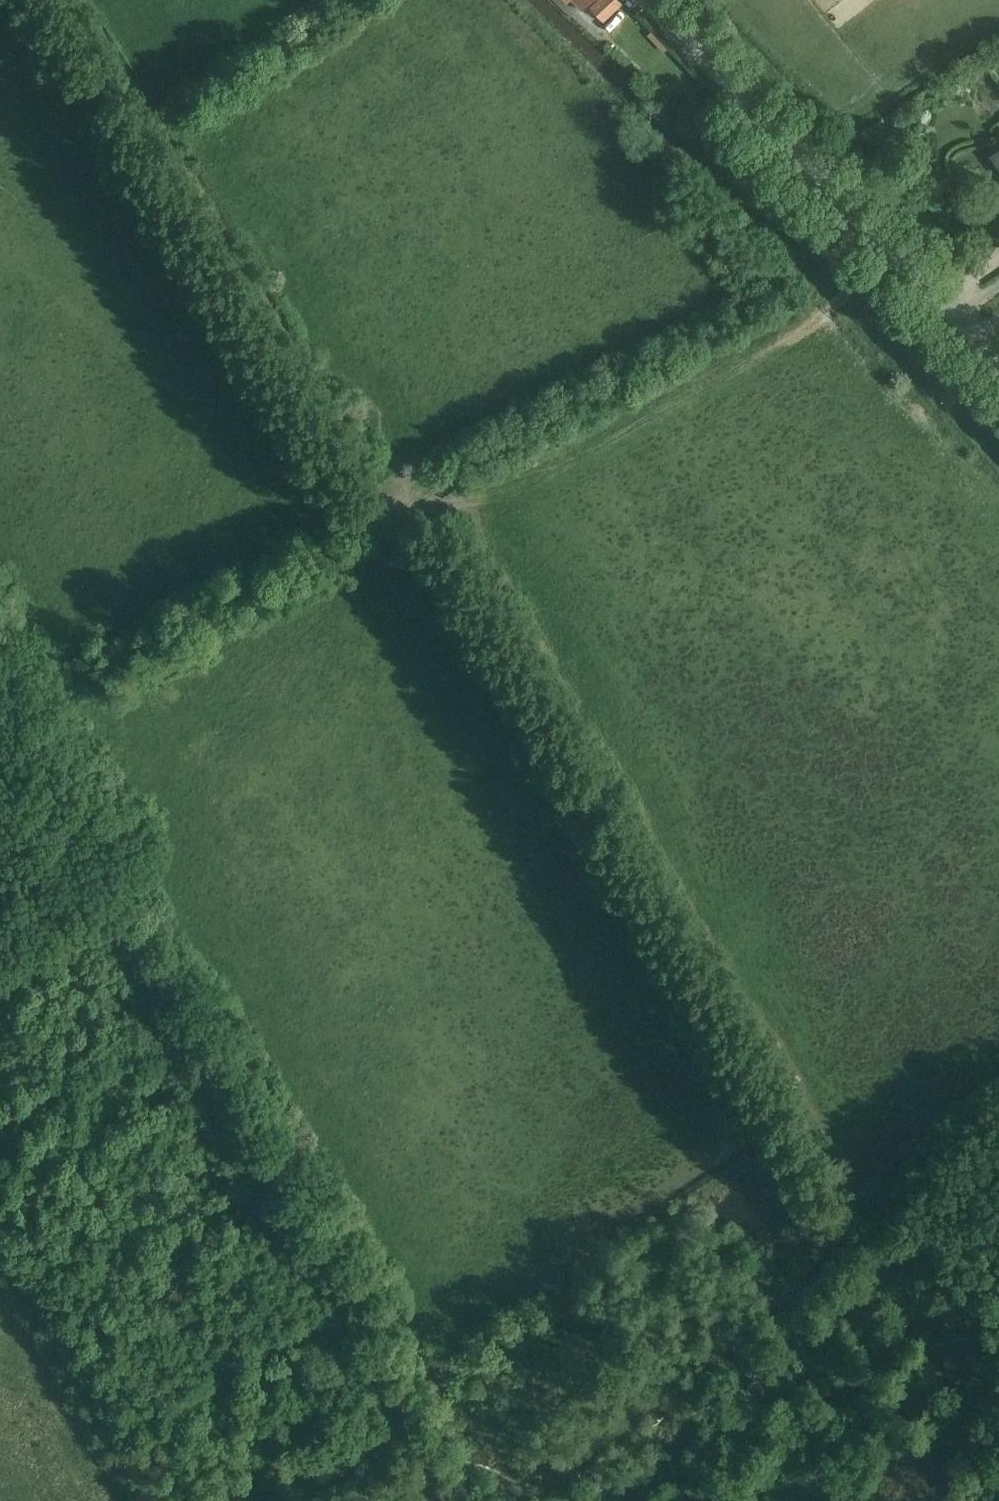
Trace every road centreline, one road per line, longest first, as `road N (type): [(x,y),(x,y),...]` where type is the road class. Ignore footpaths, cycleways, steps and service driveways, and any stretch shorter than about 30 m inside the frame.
road 1 (unclassified): [(998,354),(651,0)]

